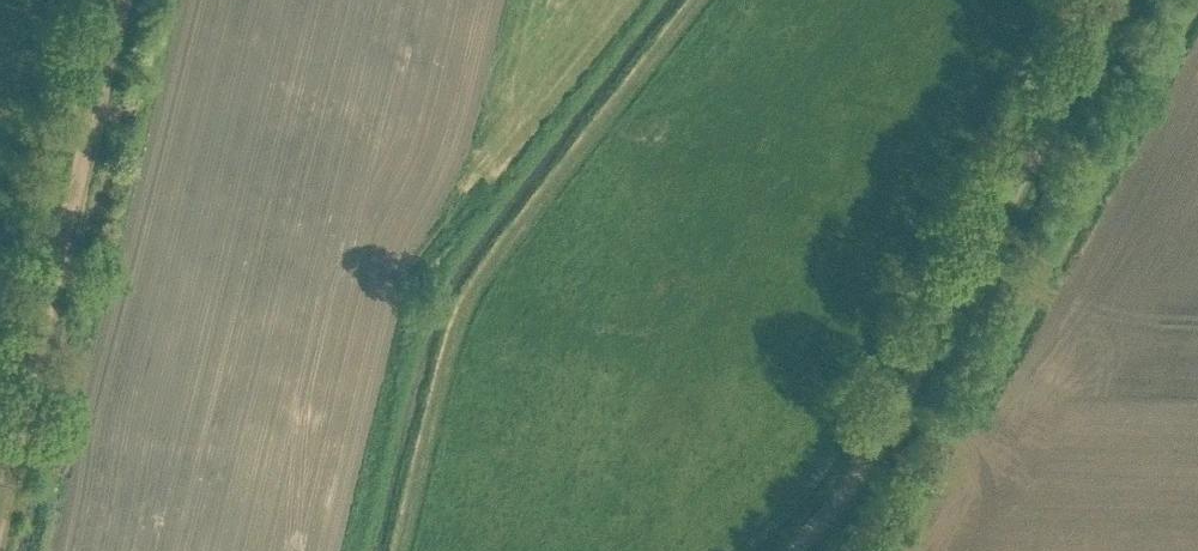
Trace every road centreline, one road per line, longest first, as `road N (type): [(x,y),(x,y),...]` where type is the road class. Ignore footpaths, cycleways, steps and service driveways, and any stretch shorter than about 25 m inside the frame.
road 1 (unclassified): [(790,550),(821,521),(875,445),(1114,0)]
road 2 (track): [(121,0),(2,550)]

